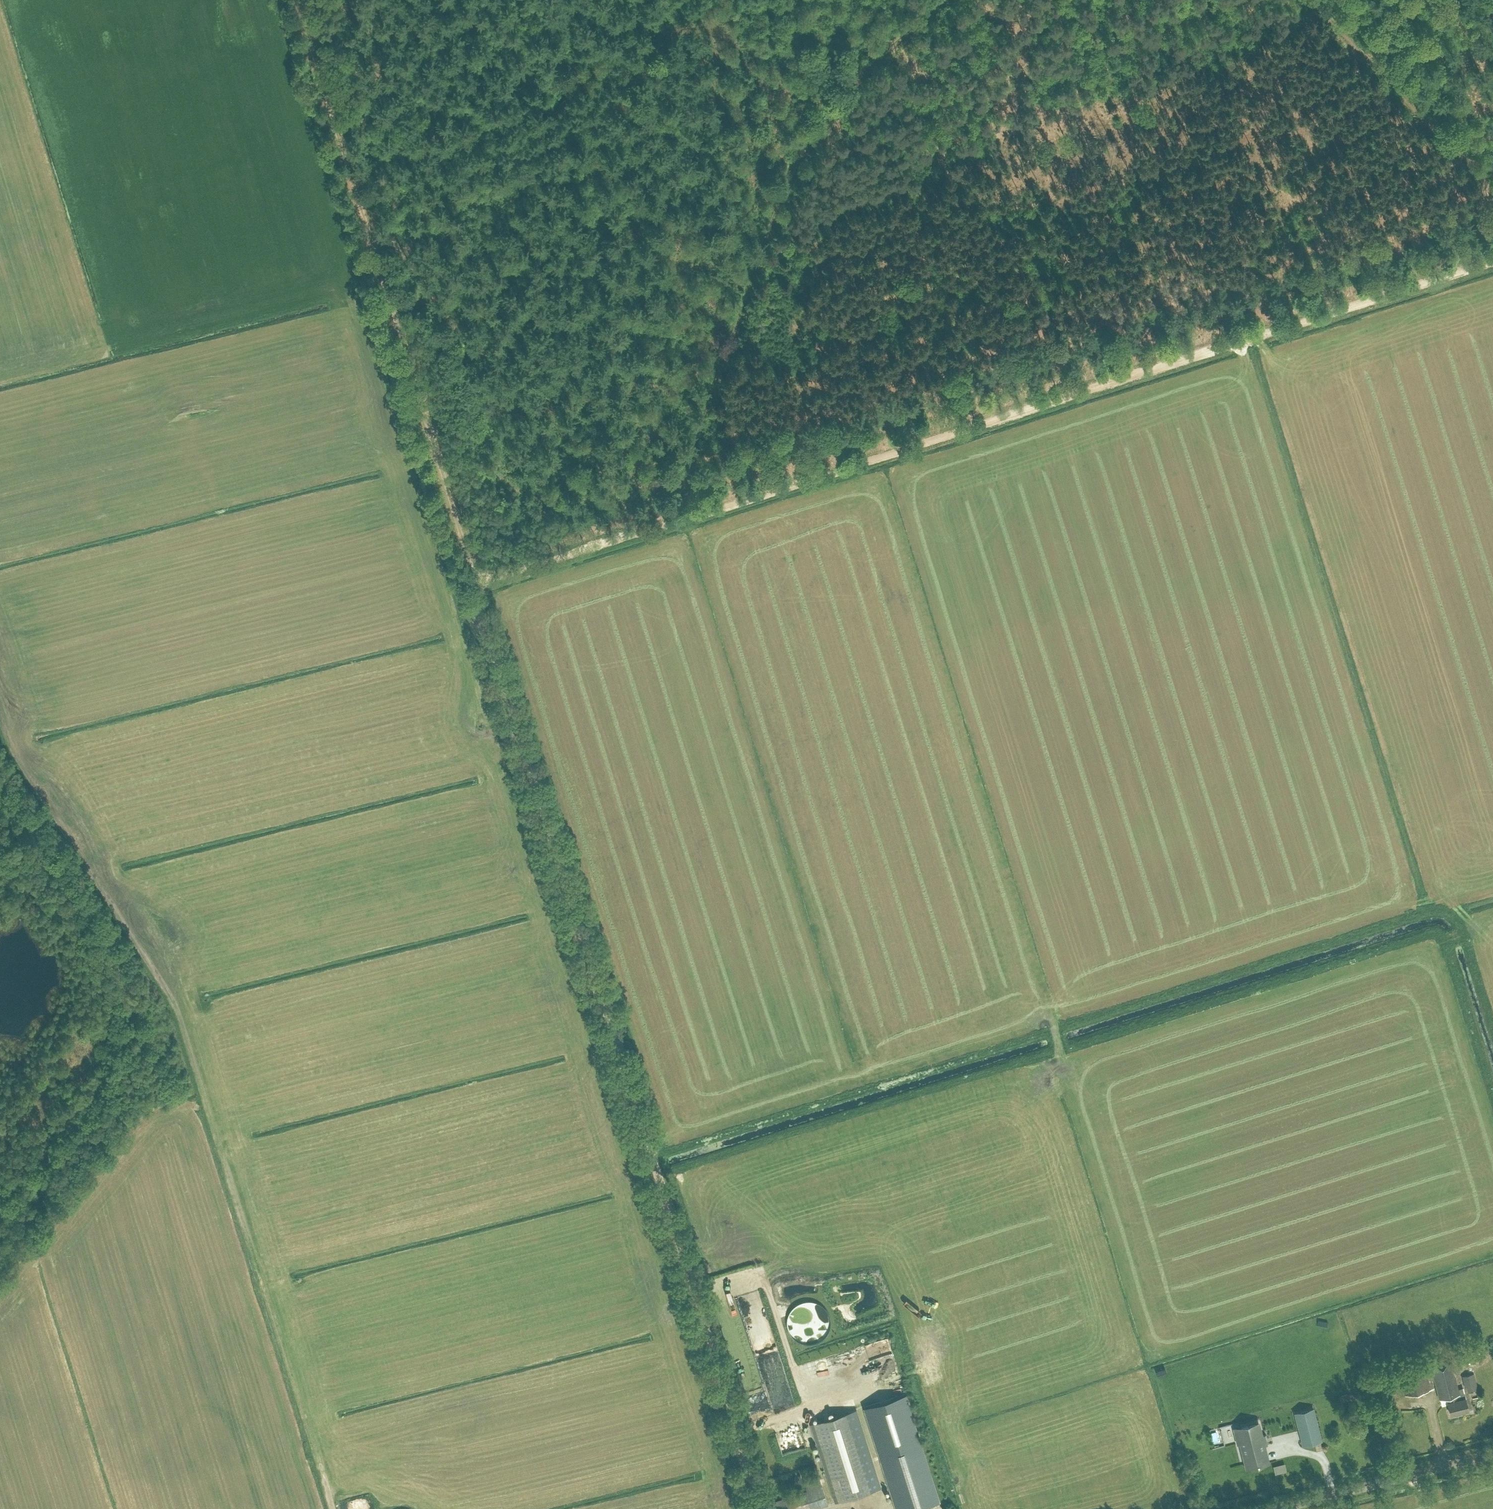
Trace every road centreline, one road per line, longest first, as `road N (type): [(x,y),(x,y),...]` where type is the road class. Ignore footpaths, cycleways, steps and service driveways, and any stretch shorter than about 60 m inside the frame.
road 1 (track): [(762,1508),(477,589)]
road 2 (track): [(646,531),(1492,264)]
road 3 (track): [(946,0),(834,105),(804,149),(779,202),(710,408),(641,529),(475,583)]
road 4 (track): [(294,0),(477,589)]
road 5 (track): [(335,1508),(201,1101)]
road 6 (track): [(1492,189),(1312,0)]
road 7 (unclassified): [(1272,1508),(1492,1453)]

